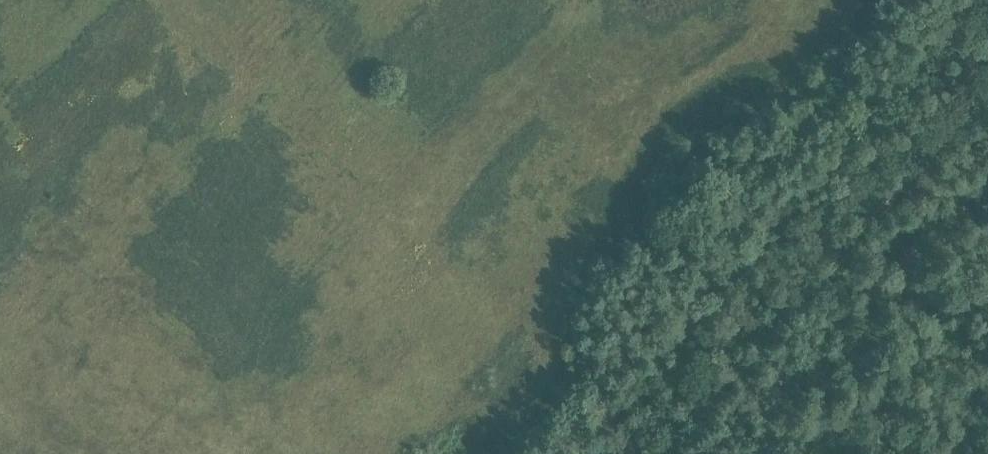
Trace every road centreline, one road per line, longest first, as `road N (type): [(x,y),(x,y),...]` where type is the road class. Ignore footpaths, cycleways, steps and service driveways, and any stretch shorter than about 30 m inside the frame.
road 1 (track): [(972,0),(578,453)]

